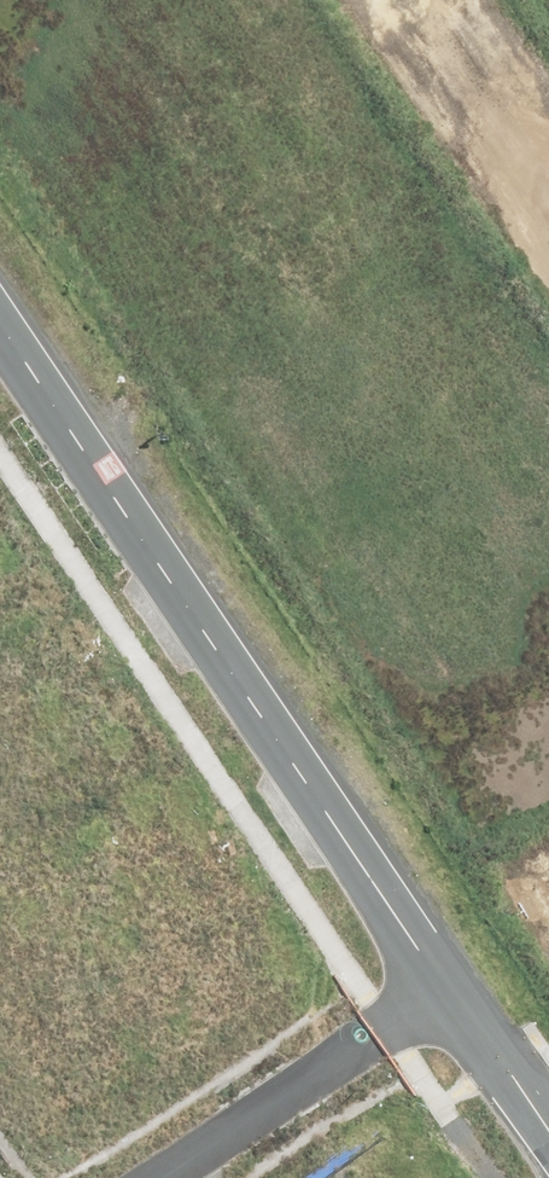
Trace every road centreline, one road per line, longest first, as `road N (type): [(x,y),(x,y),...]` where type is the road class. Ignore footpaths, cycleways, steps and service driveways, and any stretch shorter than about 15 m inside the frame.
road 1 (tertiary): [(0,317),(450,988)]
road 2 (residential): [(450,988),(170,1177)]
road 3 (unknown): [(380,0),(548,257)]
road 4 (tertiary): [(450,988),(548,1131)]

